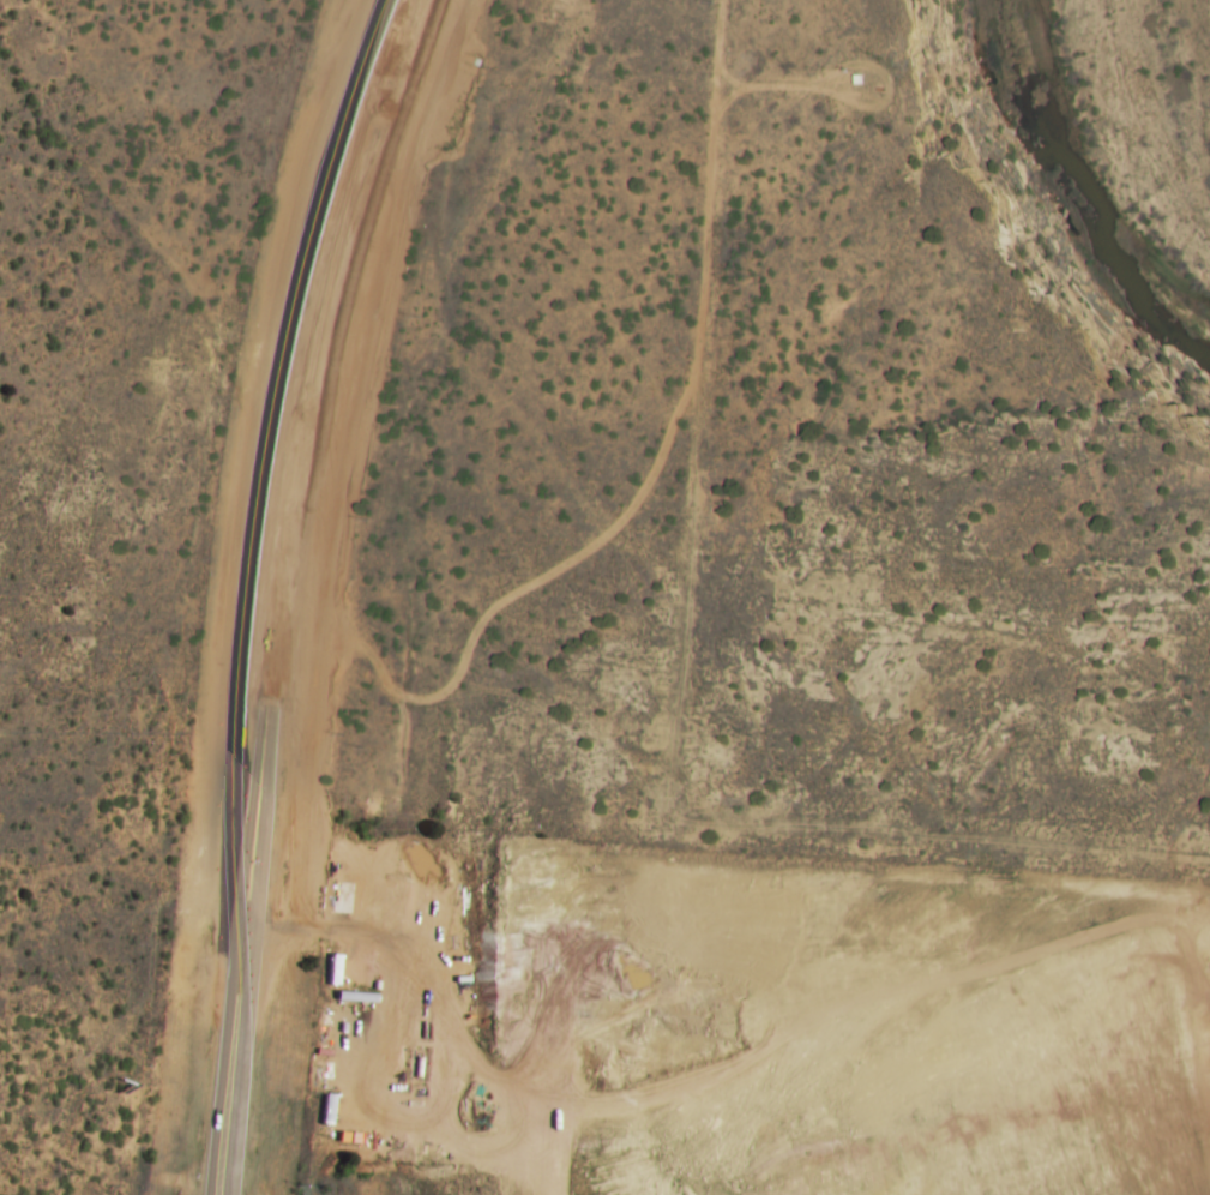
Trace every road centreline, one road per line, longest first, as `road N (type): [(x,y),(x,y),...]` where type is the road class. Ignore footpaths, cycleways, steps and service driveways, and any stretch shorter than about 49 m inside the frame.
road 1 (trunk): [(236,1194),(303,493),(339,278),(416,0)]

